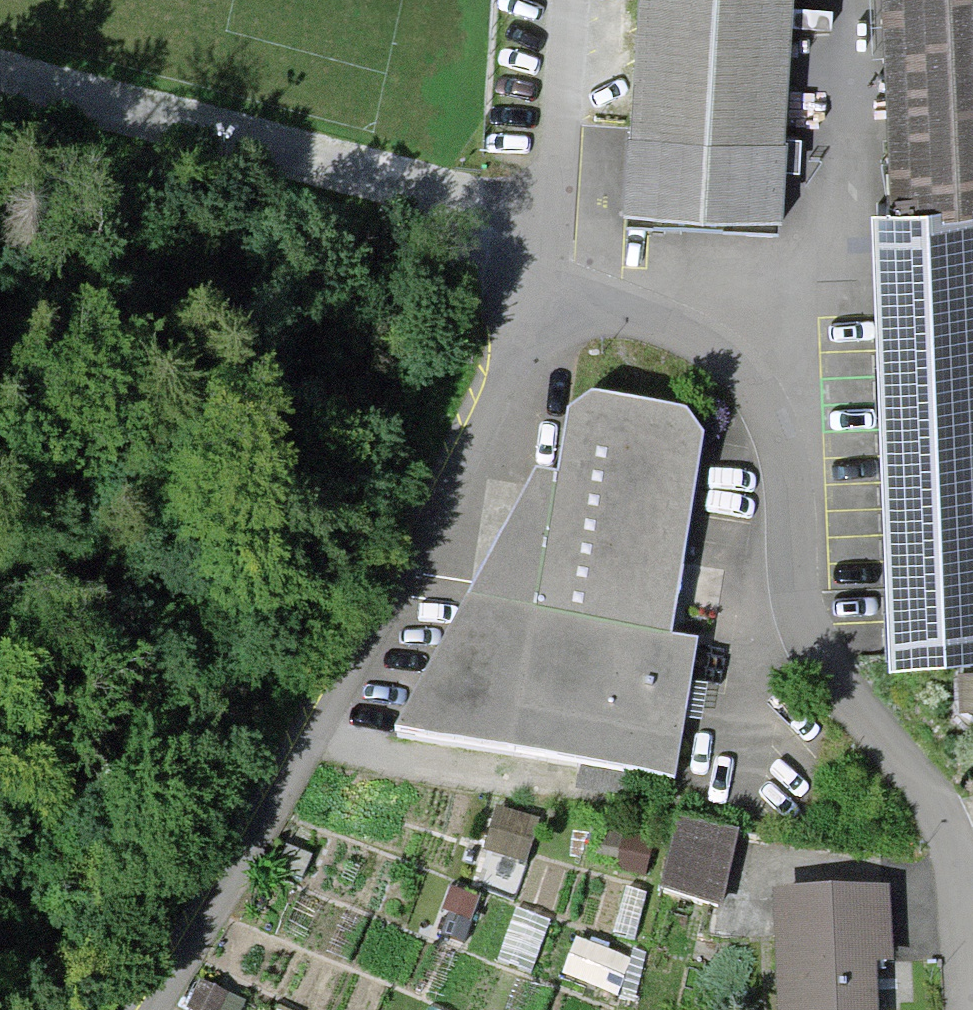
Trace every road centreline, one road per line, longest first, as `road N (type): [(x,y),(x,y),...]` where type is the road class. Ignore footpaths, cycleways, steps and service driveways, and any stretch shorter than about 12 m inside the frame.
road 1 (residential): [(535,272),(695,344),(751,392),(785,460),(800,611),(825,664),(936,797),(962,853),(966,1009)]
road 2 (residential): [(147,1009),(410,542),(535,272)]
road 3 (track): [(546,231),(0,83)]
road 4 (residential): [(535,272),(546,231),(562,0)]

